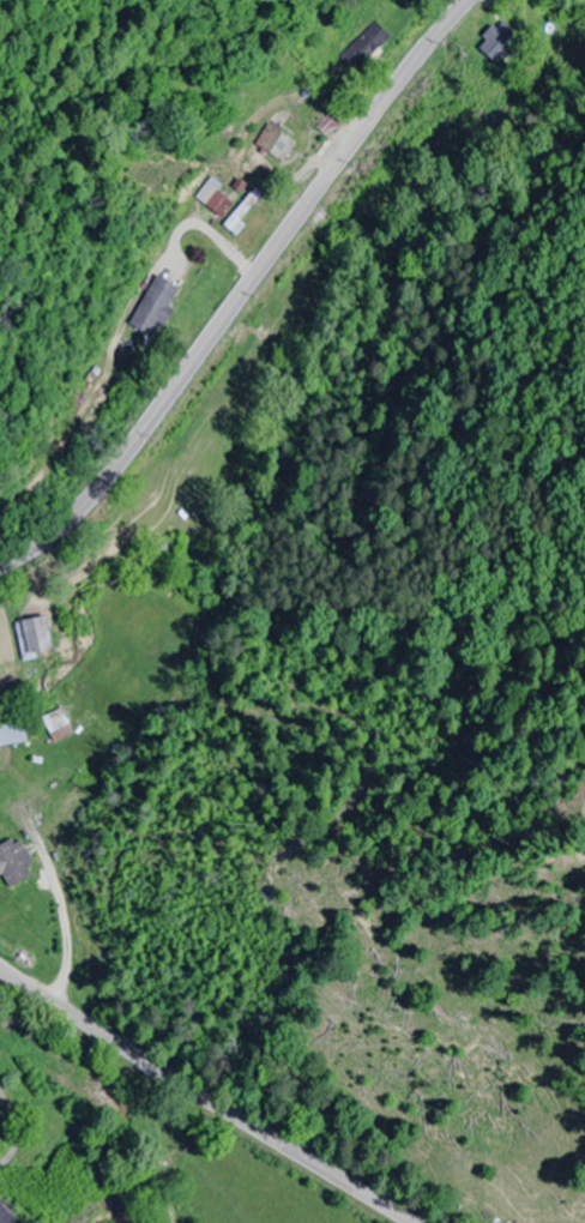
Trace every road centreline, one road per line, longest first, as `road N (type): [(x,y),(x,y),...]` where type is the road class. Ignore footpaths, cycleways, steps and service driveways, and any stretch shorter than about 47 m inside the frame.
road 1 (primary): [(0,573),(66,532),(117,477),(342,169),(477,0)]
road 2 (tertiary): [(401,1222),(138,1060)]
road 3 (residential): [(138,1060),(131,1076),(154,1222)]
road 4 (tertiary): [(138,1060),(0,982)]

